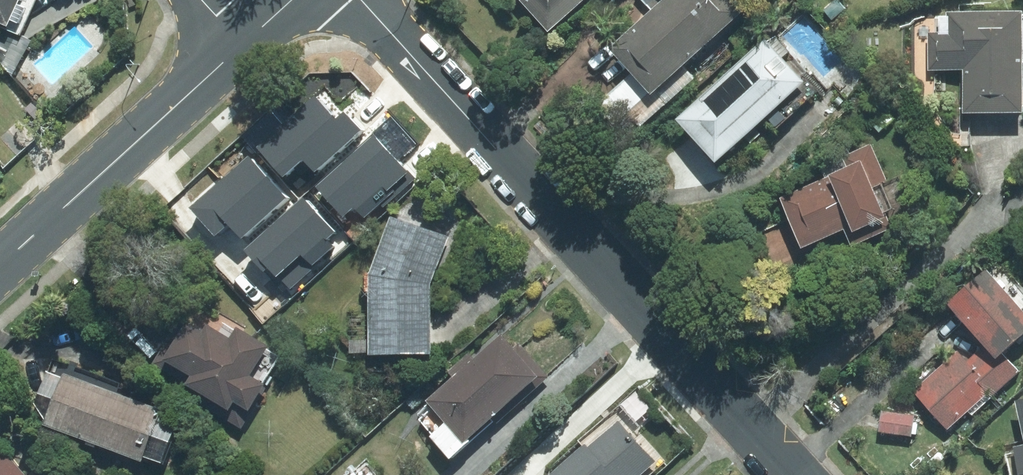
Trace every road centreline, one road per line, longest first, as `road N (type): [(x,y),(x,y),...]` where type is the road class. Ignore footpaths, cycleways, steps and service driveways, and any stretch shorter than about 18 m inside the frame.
road 1 (residential): [(812,474),(393,0)]
road 2 (tertiary): [(0,261),(243,38)]

